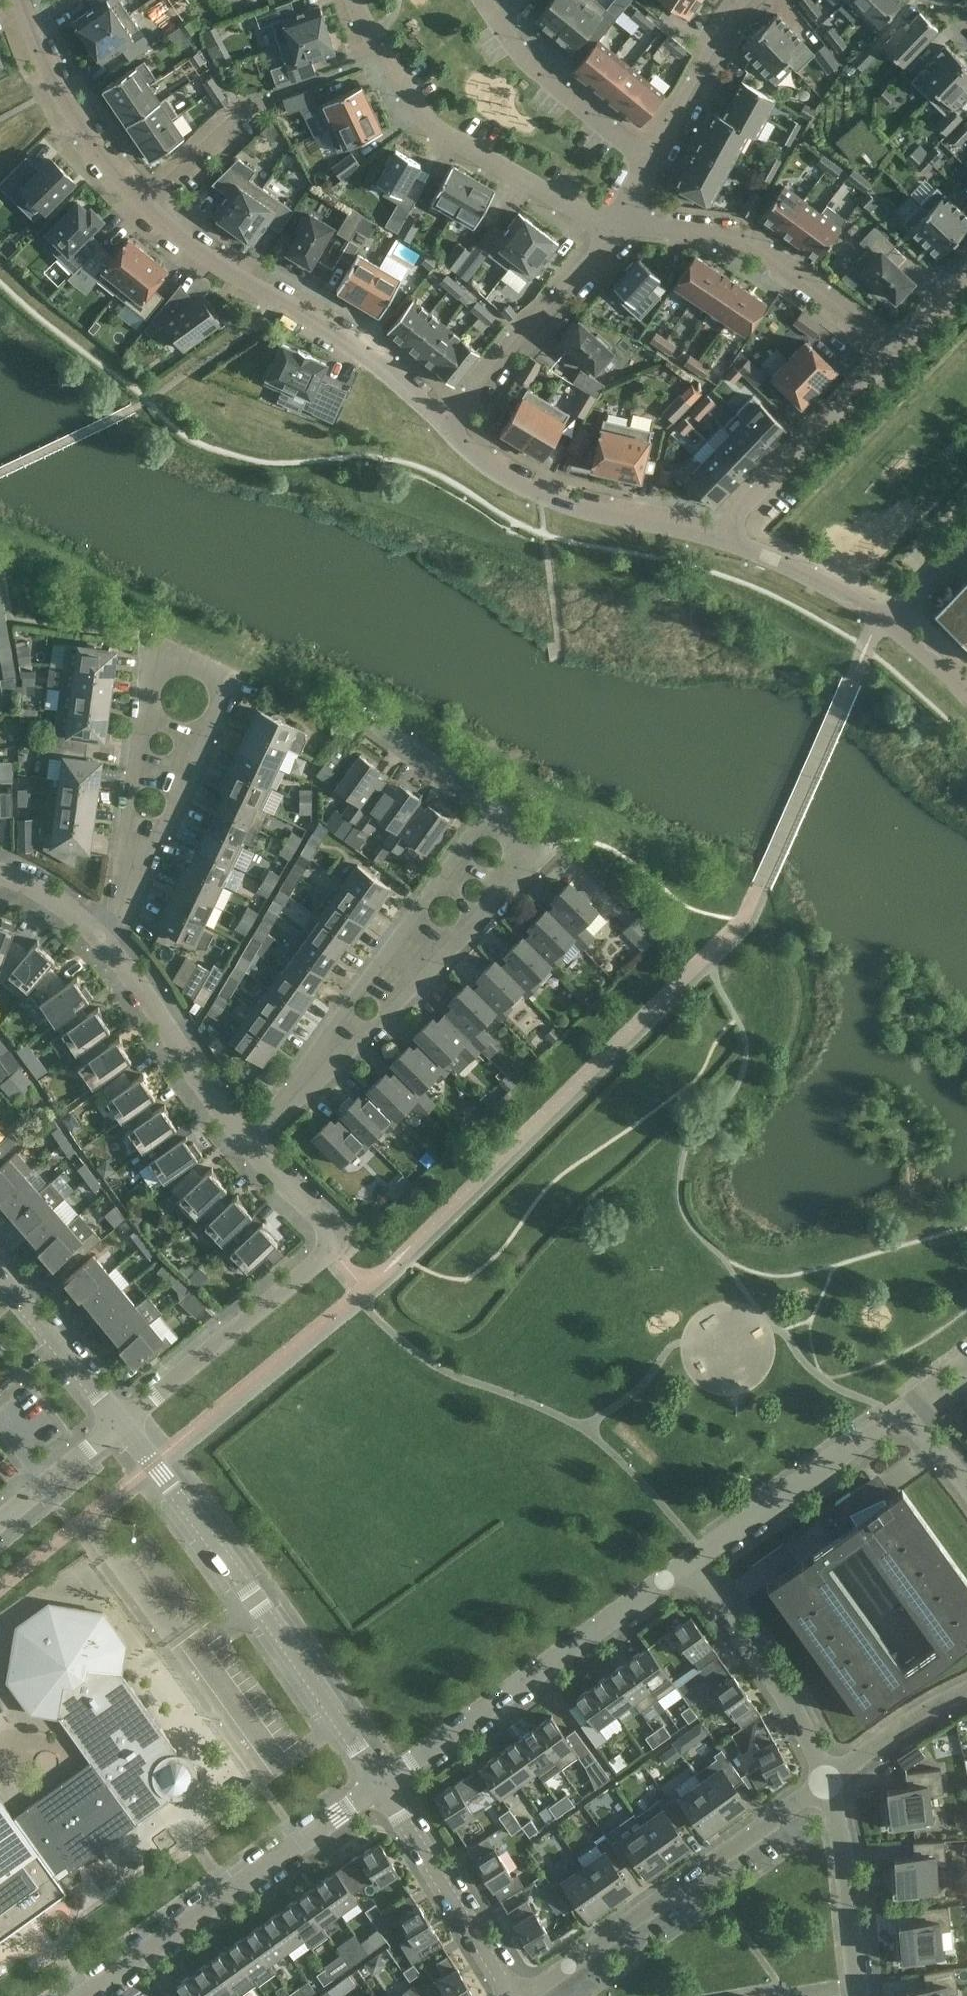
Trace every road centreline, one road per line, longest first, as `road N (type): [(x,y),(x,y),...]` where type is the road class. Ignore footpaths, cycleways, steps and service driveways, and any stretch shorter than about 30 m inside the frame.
road 1 (residential): [(118,950),(229,673),(156,651),(100,932)]
road 2 (residential): [(20,0),(58,87),(142,200),(188,242),(343,337),(445,425)]
road 3 (residential): [(383,1784),(124,1422)]
road 4 (residential): [(124,1422),(336,1238),(323,1212),(249,1143)]
road 5 (residential): [(493,813),(541,851),(354,1046),(309,1080)]
road 6 (residential): [(383,1784),(690,1564)]
road 7 (residential): [(530,1995),(828,1782)]
road 8 (residential): [(87,1995),(383,1784)]
road 9 (residential): [(356,0),(422,116),(440,132),(590,217),(622,224)]
road 10 (residential): [(309,1080),(332,1026),(493,813)]
road 11 (residential): [(622,224),(740,238),(894,348)]
road 12 (residential): [(445,425),(486,464),(541,495),(722,538)]
road 13 (residential): [(622,224),(445,425)]
road 14 (residential): [(828,1782),(786,1700),(690,1564)]
road 15 (residential): [(690,1564),(900,1414)]
road 16 (residential): [(722,538),(735,513),(894,348)]
road 17 (residential): [(512,1995),(383,1784)]
road 18 (residential): [(484,0),(528,63),(651,161)]
road 19 (residential): [(249,1143),(118,950)]
road 20 (residential): [(858,1995),(828,1782)]
road 21 (residential): [(751,0),(651,161)]
road 22 (residential): [(124,1422),(0,1281)]
road 23 (residential): [(722,538),(883,618)]
road 24 (residential): [(828,1782),(966,1691)]
road 25 (residential): [(124,1422),(0,1516)]
road 26 (residential): [(379,734),(493,813)]

